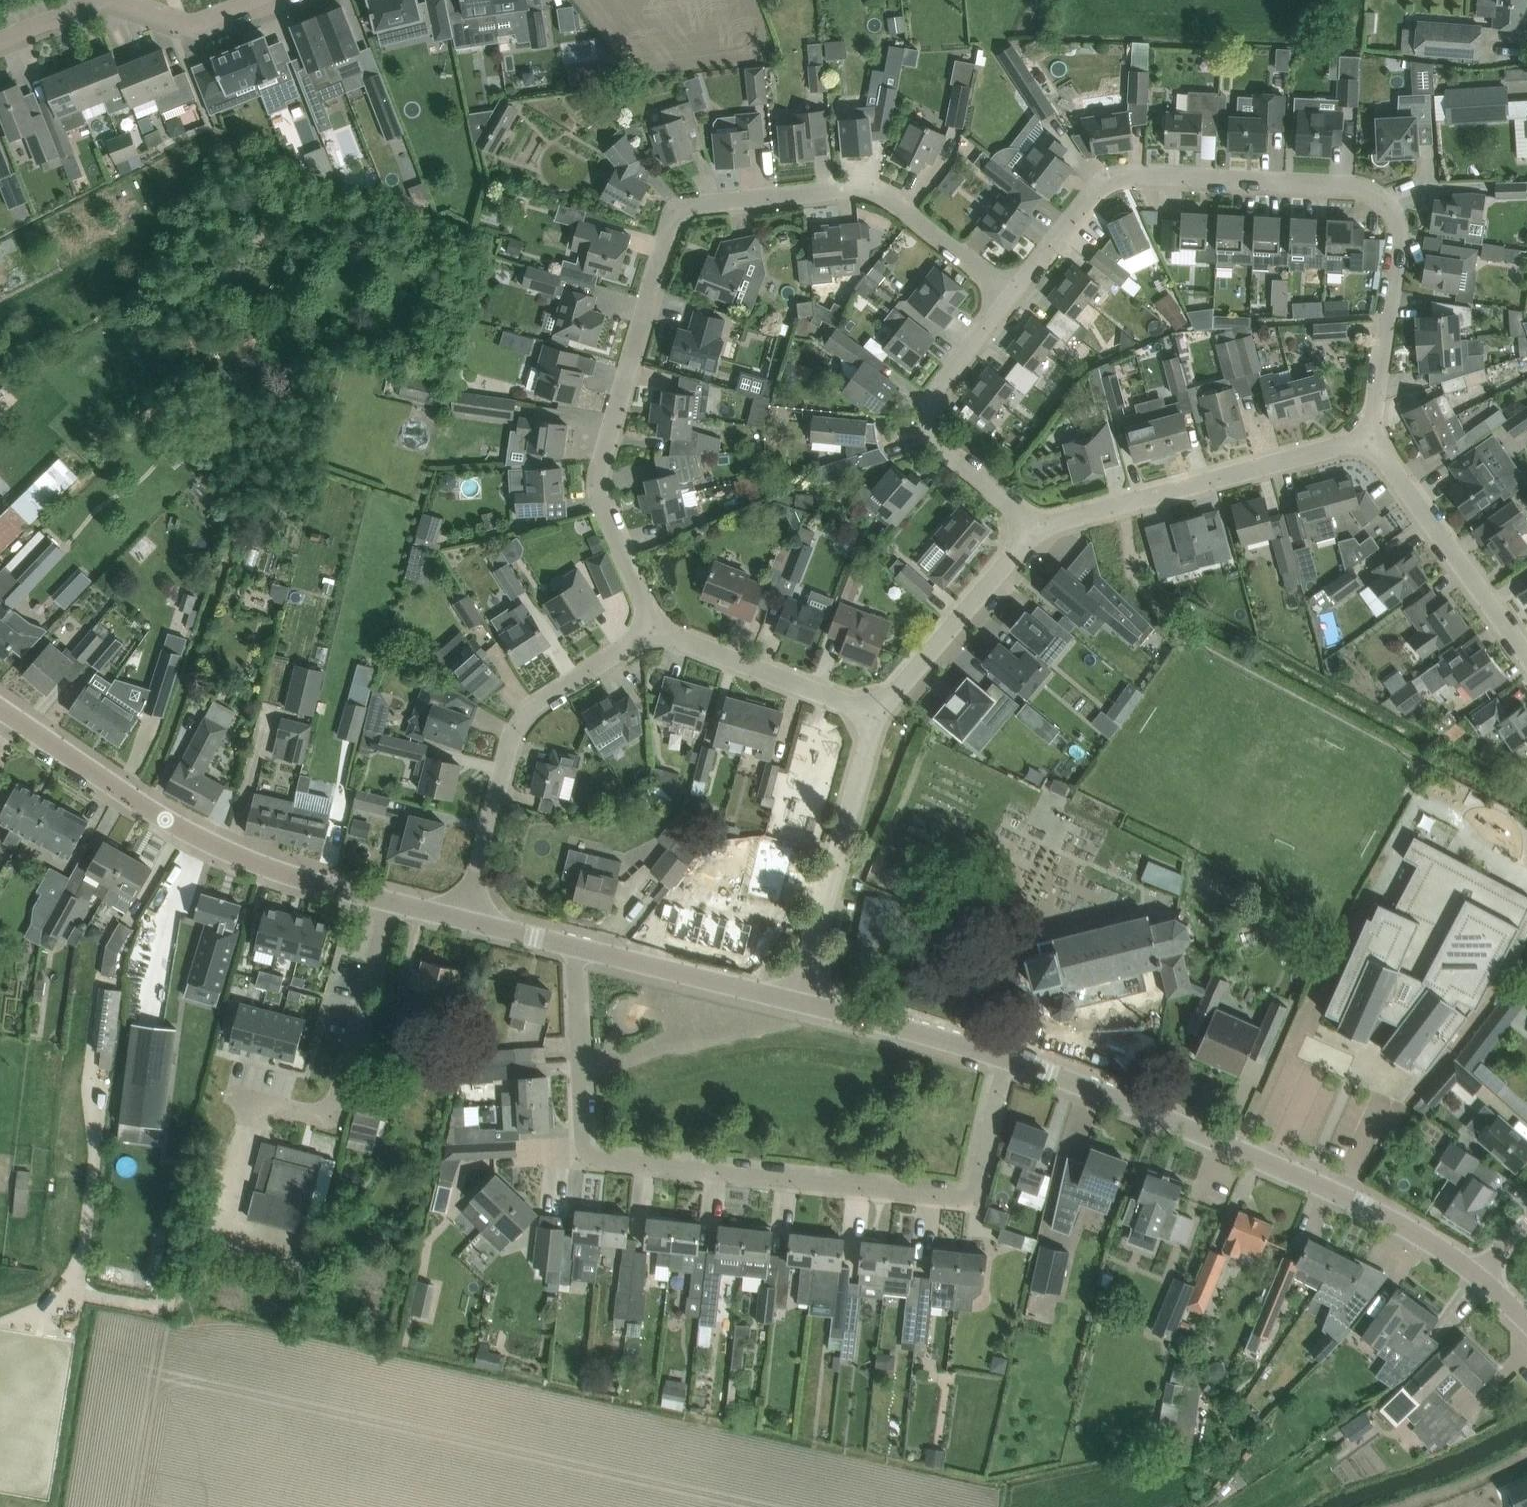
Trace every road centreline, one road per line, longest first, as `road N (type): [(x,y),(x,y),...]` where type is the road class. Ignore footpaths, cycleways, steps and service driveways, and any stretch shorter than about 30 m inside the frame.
road 1 (residential): [(659,625),(605,497),(604,459),(682,209),(865,190),(898,204),(1010,287)]
road 2 (residential): [(1004,1057),(968,1192),(954,1196),(604,1163),(579,1136),(577,947)]
road 3 (residential): [(1371,434),(1401,262),(1399,218),(1381,195),(1348,183),(1114,175),(1010,287)]
road 4 (tertiary): [(1474,1278),(1385,1215),(1004,1057)]
road 5 (tertiary): [(388,903),(233,858),(0,708)]
road 6 (residential): [(464,921),(505,752),(527,712),(659,625)]
road 7 (residential): [(1046,528),(1371,434)]
road 8 (residential): [(234,1097),(315,1119),(337,1108),(388,903)]
road 9 (residential): [(1046,528),(941,444),(929,400),(1010,287)]
road 10 (residential): [(796,1003),(878,716)]
road 11 (residential): [(1526,655),(1371,434)]
road 12 (residential): [(878,716),(1046,528)]
road 13 (residential): [(878,716),(659,625)]
road 14 (tertiary): [(796,1003),(577,947)]
road 15 (tertiary): [(1004,1057),(796,1003)]
road 16 (residential): [(117,0),(199,32),(281,0)]

